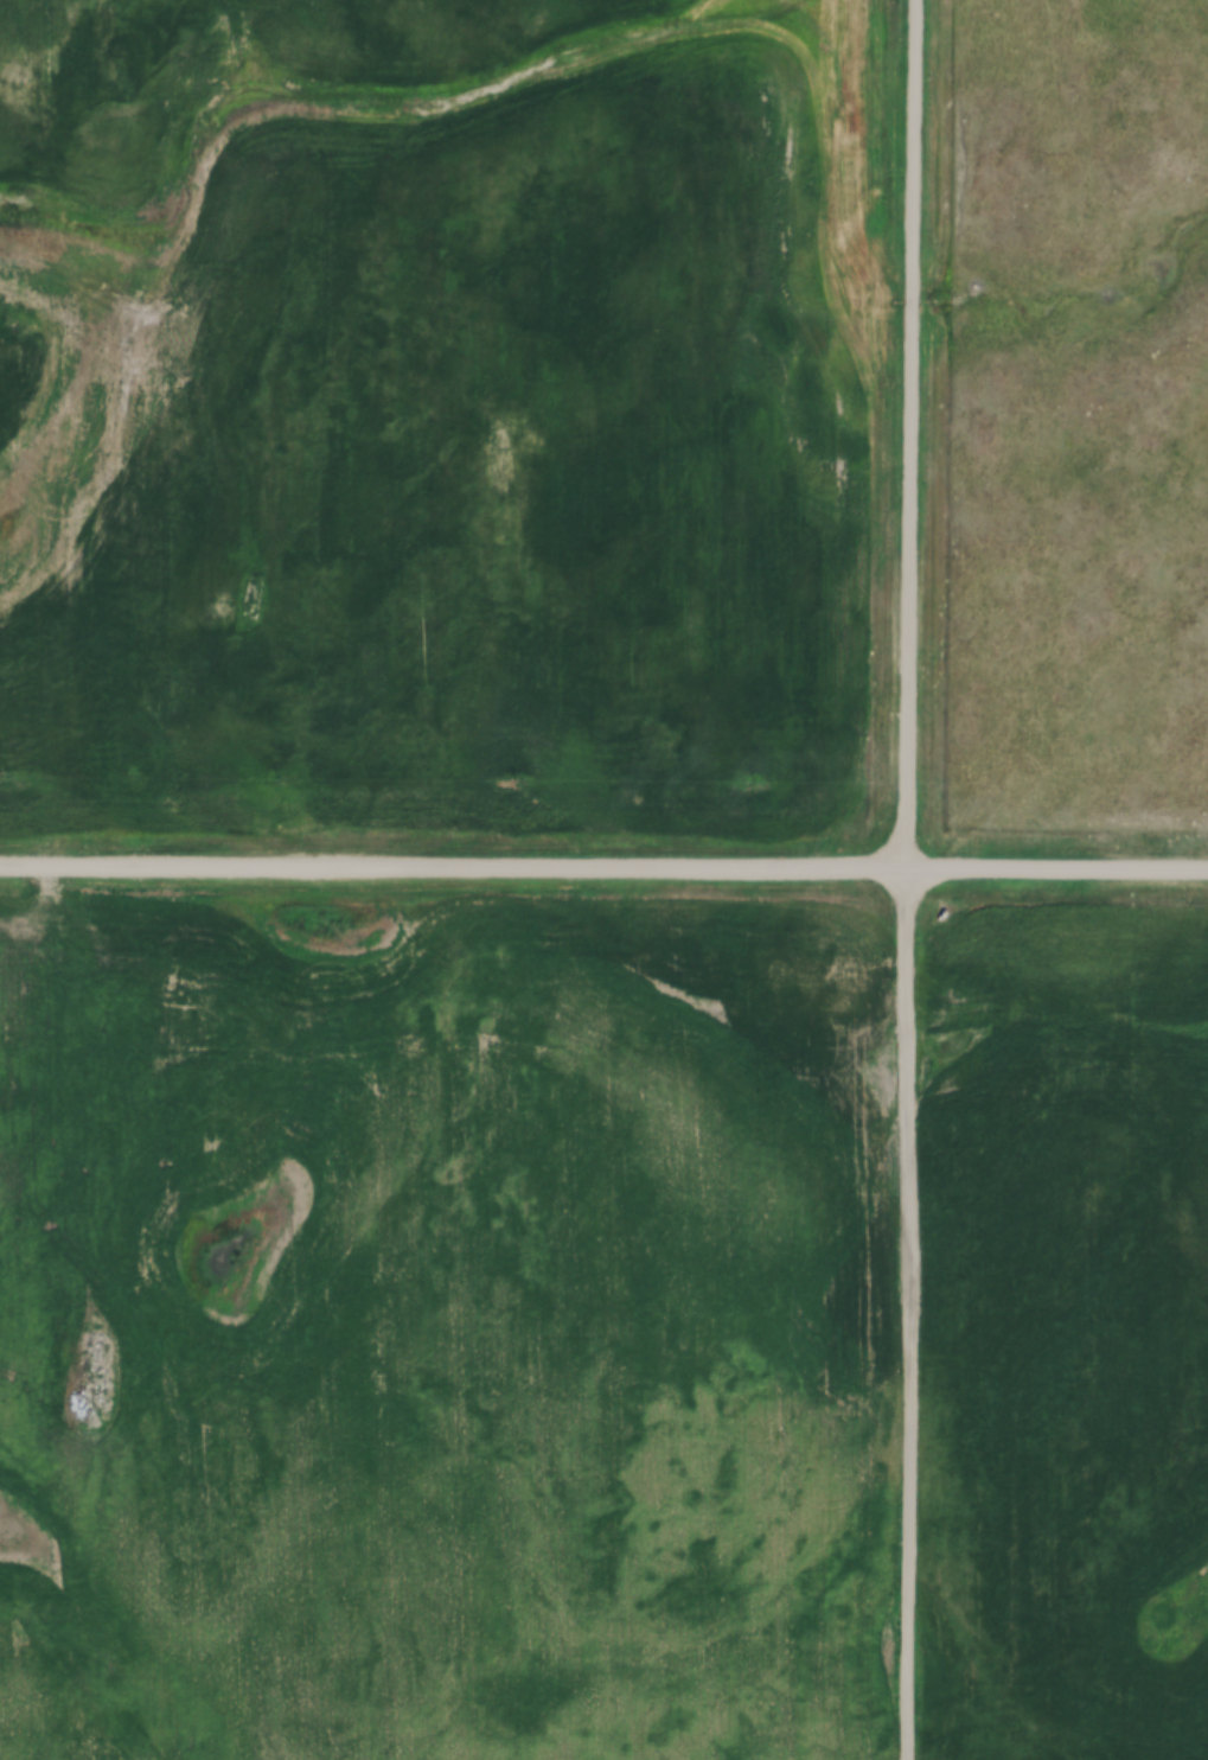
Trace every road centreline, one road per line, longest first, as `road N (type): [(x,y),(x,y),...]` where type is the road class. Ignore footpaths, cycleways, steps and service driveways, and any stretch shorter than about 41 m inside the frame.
road 1 (residential): [(1207,869),(0,866)]
road 2 (residential): [(908,868),(917,0)]

